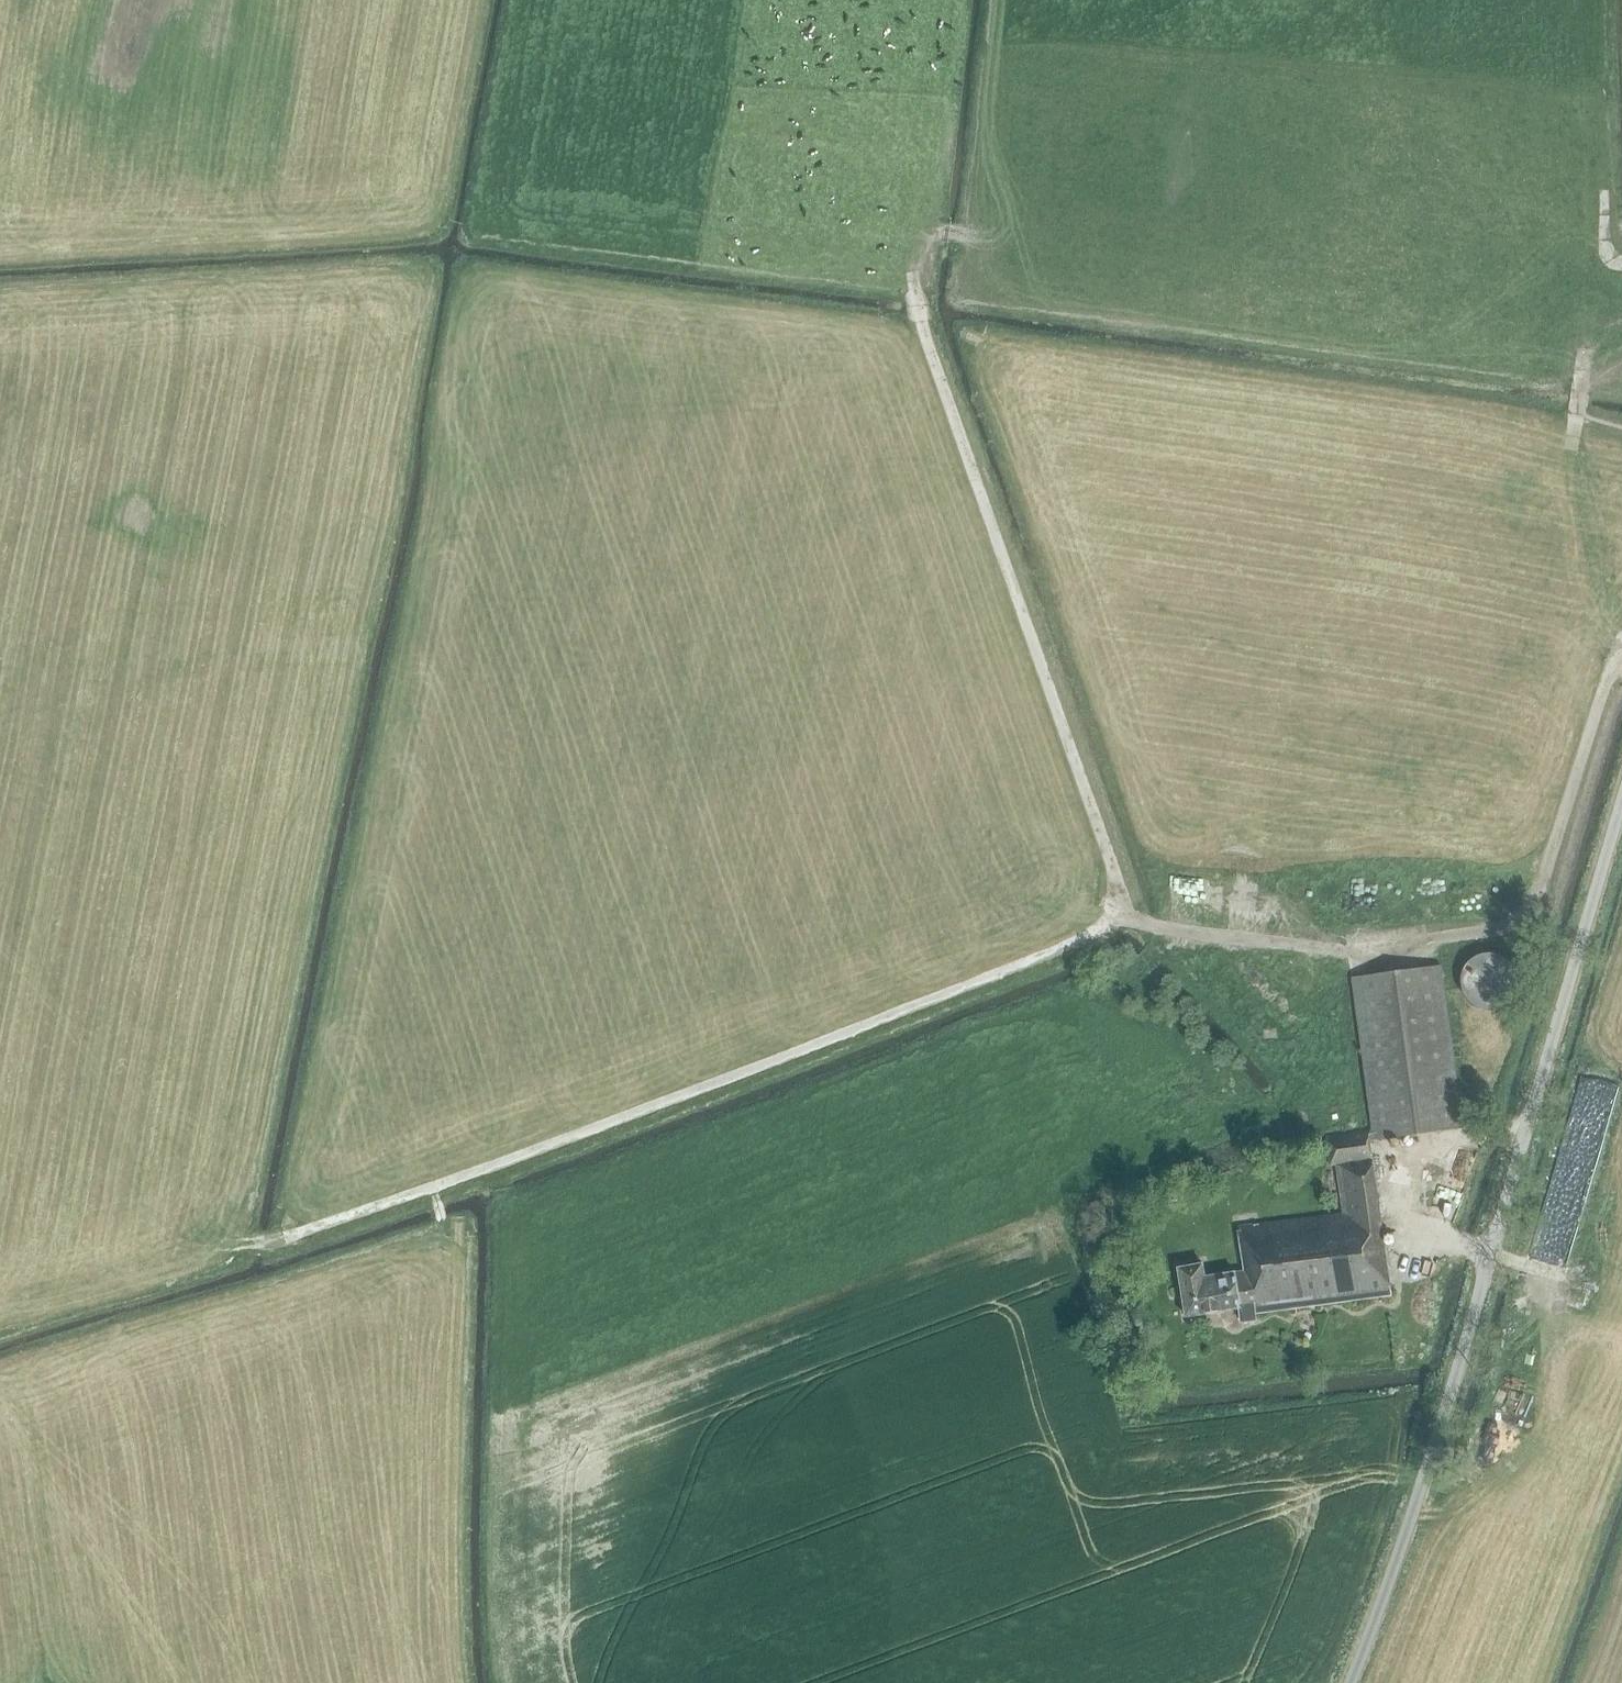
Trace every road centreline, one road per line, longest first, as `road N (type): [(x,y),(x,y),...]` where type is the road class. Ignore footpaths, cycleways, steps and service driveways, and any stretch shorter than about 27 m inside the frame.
road 1 (unclassified): [(1356,1682),(1423,1497),(1621,817)]

